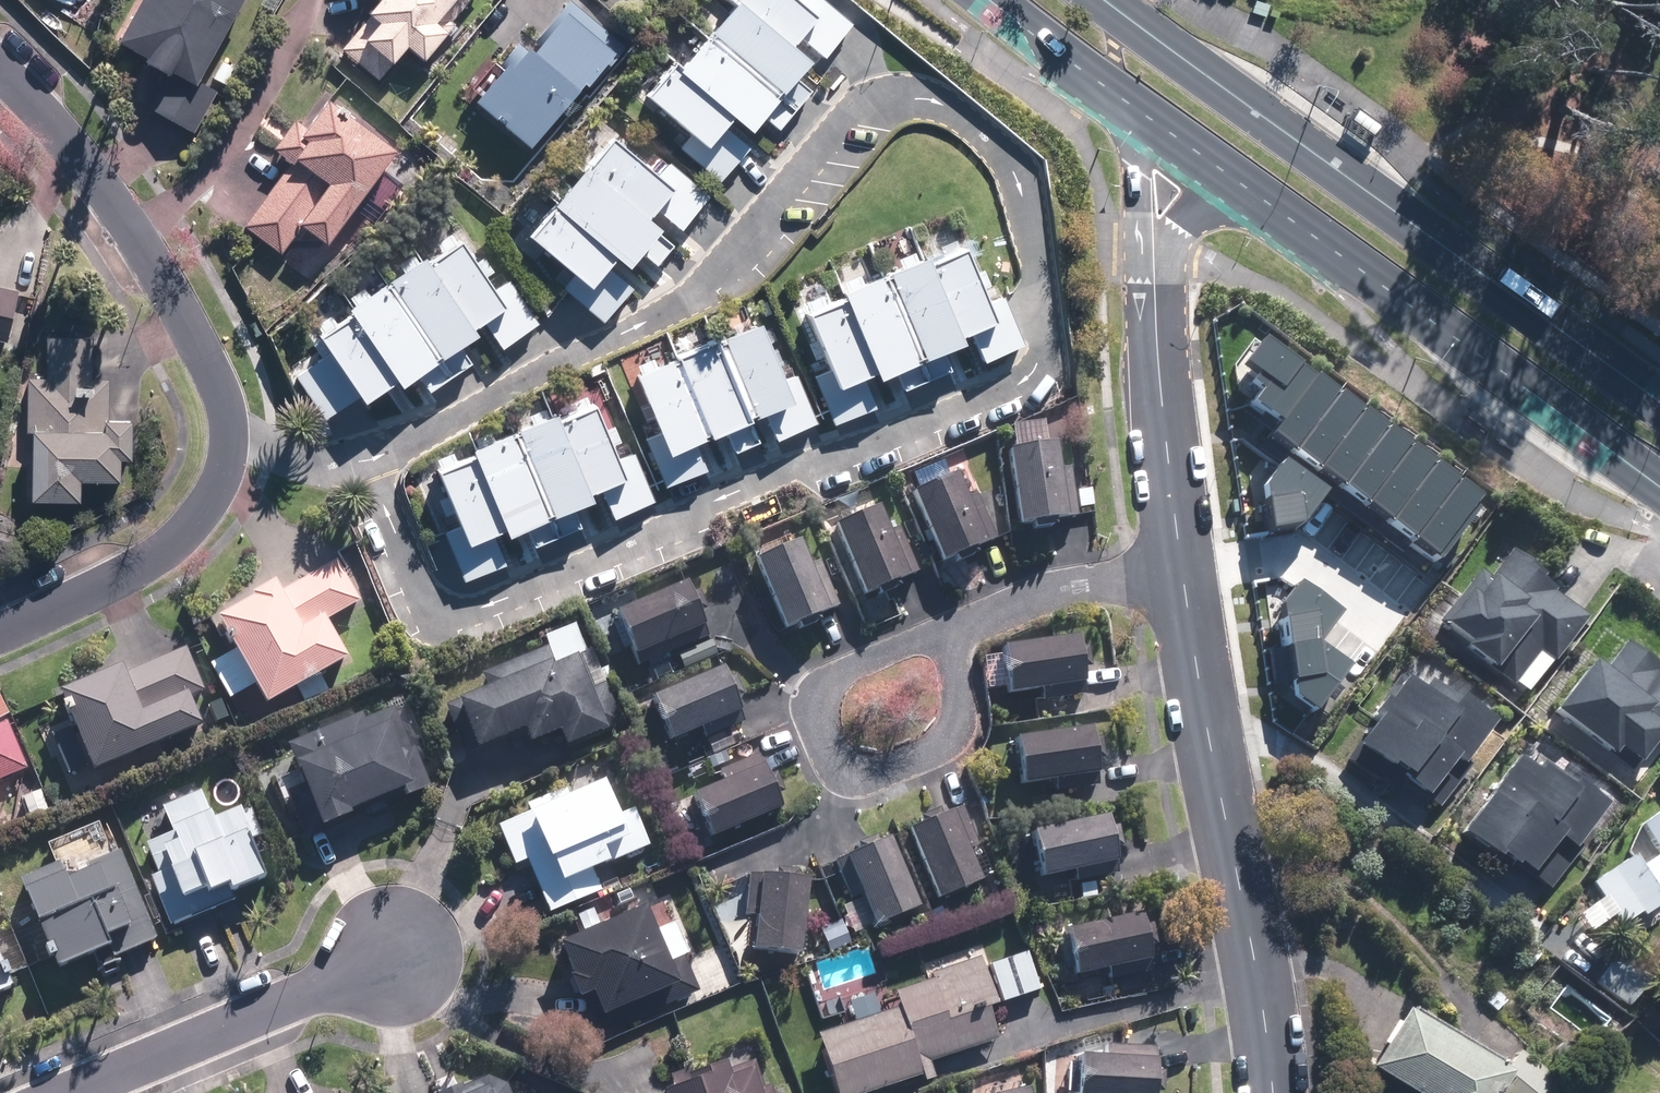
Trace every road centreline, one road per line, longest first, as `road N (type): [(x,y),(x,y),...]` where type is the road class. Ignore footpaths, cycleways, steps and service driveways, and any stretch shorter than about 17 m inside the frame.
road 1 (residential): [(366,463),(683,302),(859,103),(916,94),(966,118),(1021,169),(1050,365)]
road 2 (residential): [(1050,365),(438,622),(366,463)]
road 3 (primary): [(1097,0),(1220,103),(1659,411)]
road 4 (primary): [(1659,493),(1228,170)]
road 5 (tertiary): [(1184,564),(1269,1092)]
road 6 (residential): [(0,68),(152,260),(207,358),(227,438)]
road 7 (residential): [(67,1092),(398,955)]
road 8 (residential): [(949,629),(957,719),(947,743),(874,772),(843,770),(817,709),(840,674)]
road 9 (residential): [(227,438),(217,491),(177,540),(106,583),(0,631)]
road 10 (residential): [(1184,564),(1076,583),(949,629)]
road 11 (tertiary): [(1154,323),(1184,564)]
road 12 (tertiary): [(1154,323),(1139,210),(1155,121)]
road 13 (primary): [(1155,121),(992,0)]
road 14 (tertiary): [(1228,170),(1183,228),(1154,323)]
road 15 (residential): [(227,438),(312,464),(366,463)]

